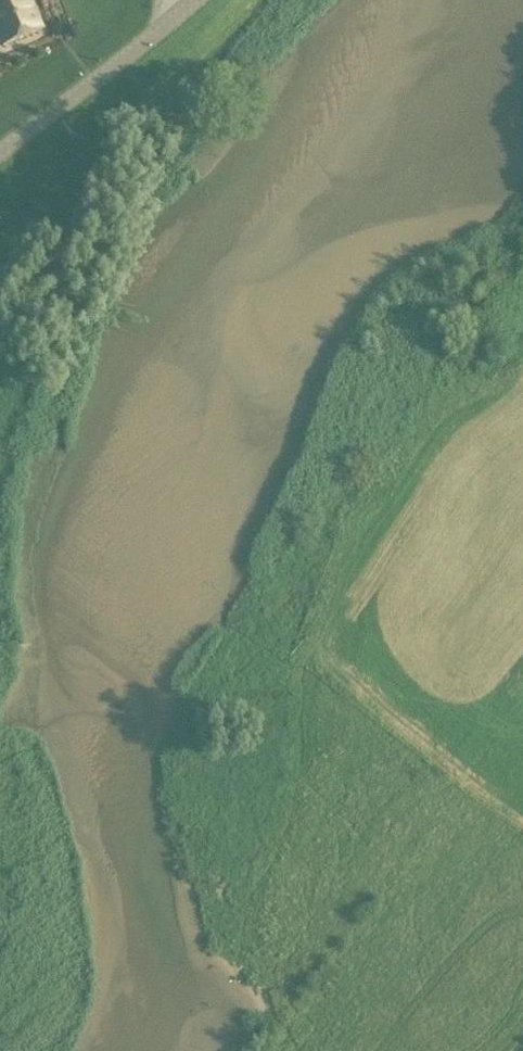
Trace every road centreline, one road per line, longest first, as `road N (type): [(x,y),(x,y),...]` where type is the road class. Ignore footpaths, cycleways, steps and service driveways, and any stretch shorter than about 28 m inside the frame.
road 1 (tertiary): [(0,153),(195,0)]

